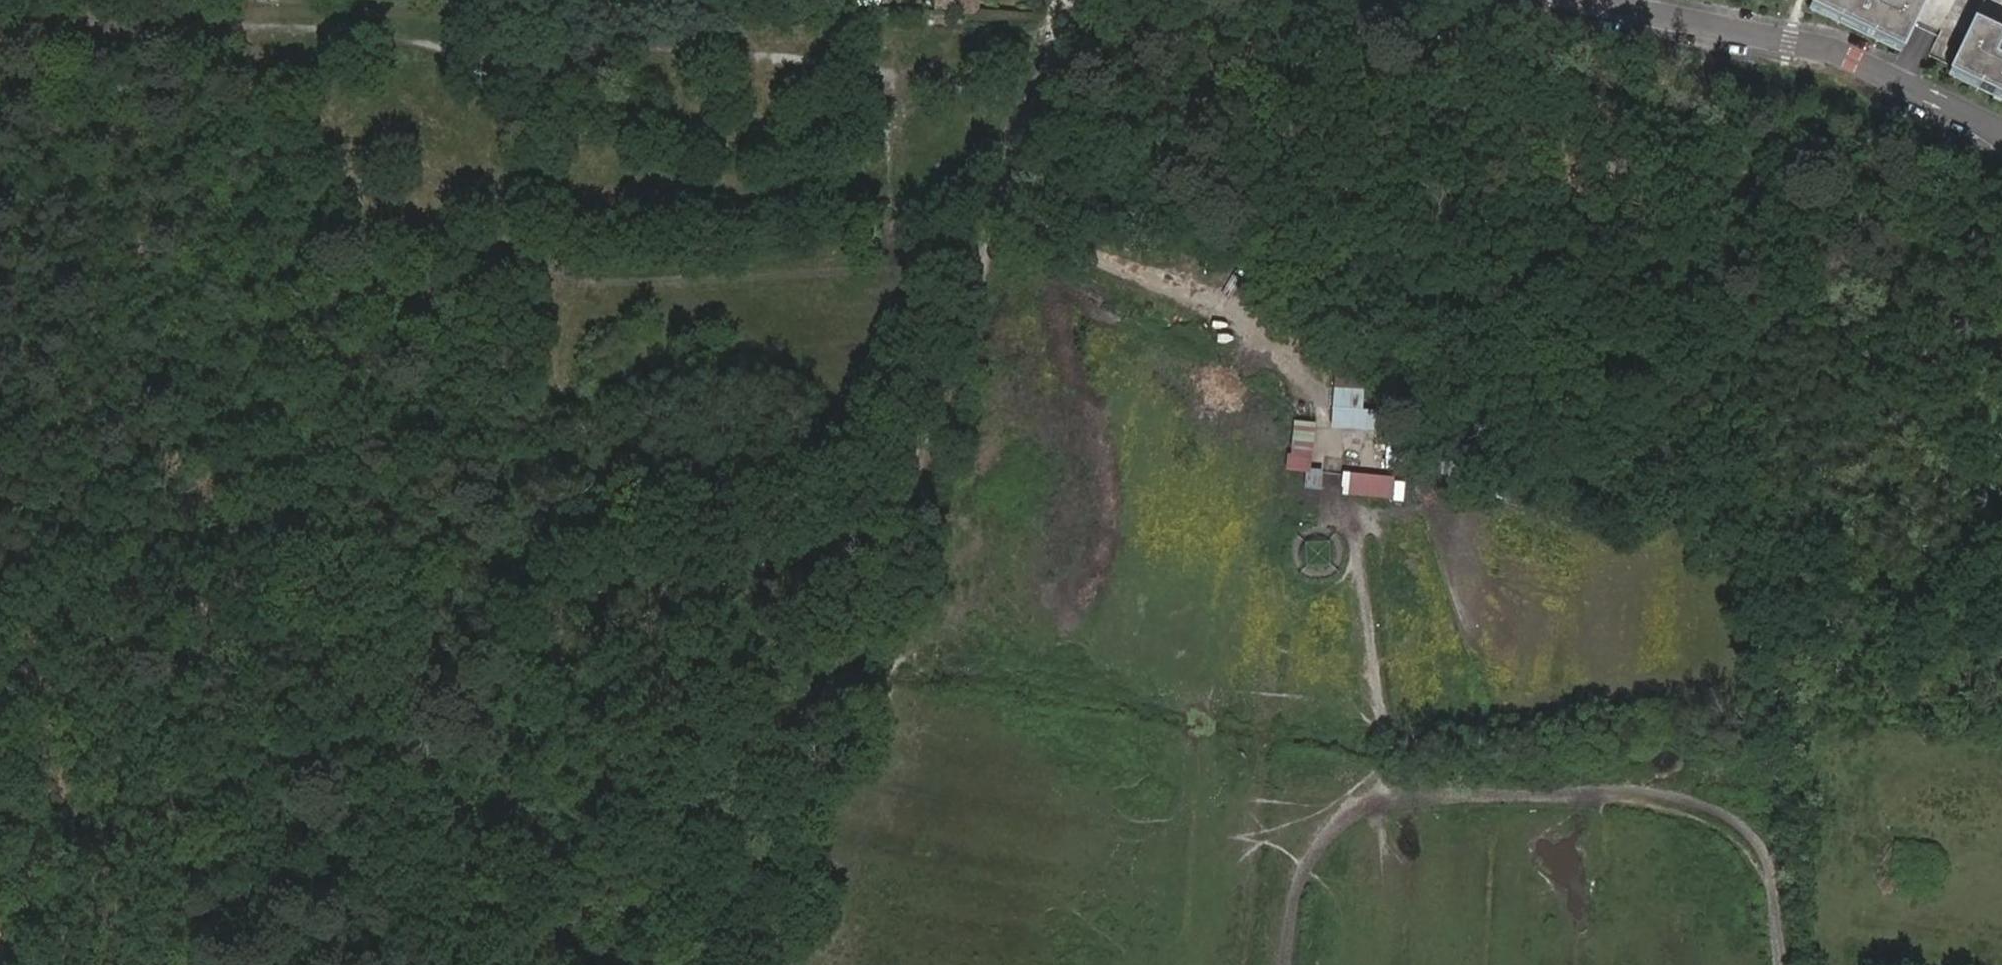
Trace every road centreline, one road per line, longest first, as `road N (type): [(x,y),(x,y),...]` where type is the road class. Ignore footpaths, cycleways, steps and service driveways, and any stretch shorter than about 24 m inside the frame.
road 1 (track): [(542,964),(752,774),(1081,0)]
road 2 (residential): [(2001,133),(1849,60),(1577,0)]

